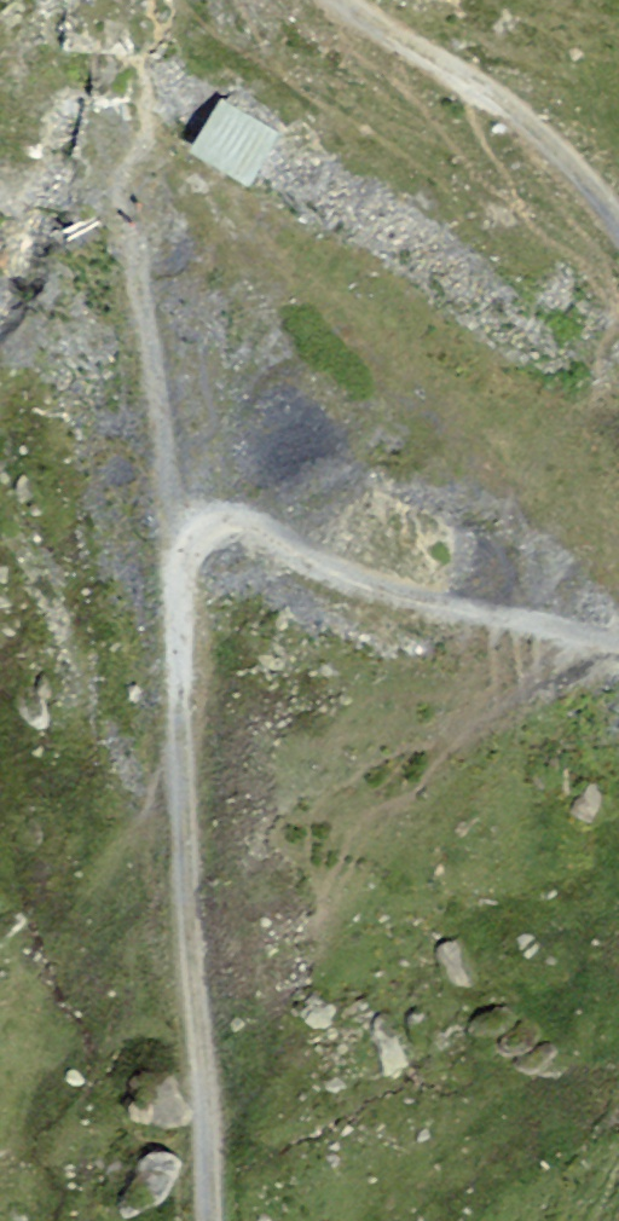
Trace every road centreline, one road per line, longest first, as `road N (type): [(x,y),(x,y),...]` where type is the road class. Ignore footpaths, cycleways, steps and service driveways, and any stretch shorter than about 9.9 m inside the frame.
road 1 (track): [(210,1220),(178,781),(183,566),(206,538),(265,539),(356,589),(508,618),(618,656)]
road 2 (track): [(618,234),(508,119),(329,0)]

